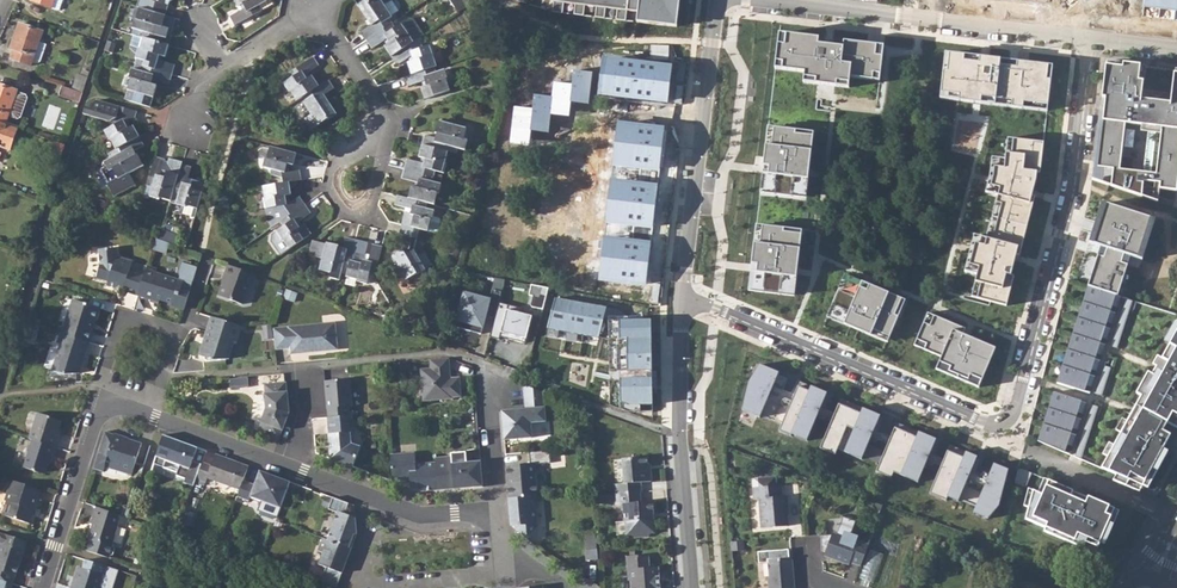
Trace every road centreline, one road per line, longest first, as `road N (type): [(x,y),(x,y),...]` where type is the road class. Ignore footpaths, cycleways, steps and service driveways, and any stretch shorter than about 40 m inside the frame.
road 1 (residential): [(1090,38),(1061,233),(1018,398),(1004,420),(981,420),(682,297)]
road 2 (residential): [(764,0),(1090,38)]
road 3 (residential): [(716,0),(682,297)]
road 4 (residential): [(682,297),(679,438),(689,587)]
road 5 (residential): [(42,587),(96,425),(120,409),(146,419)]
road 6 (residential): [(288,469),(421,516),(479,514),(499,523)]
road 7 (residential): [(146,419),(205,260)]
road 8 (residential): [(386,133),(372,203),(361,213),(342,210),(332,193),(341,164)]
road 9 (residential): [(499,523),(490,411),(496,372)]
road 10 (residential): [(146,419),(288,469)]
road 11 (residential): [(314,8),(388,123),(386,133)]

